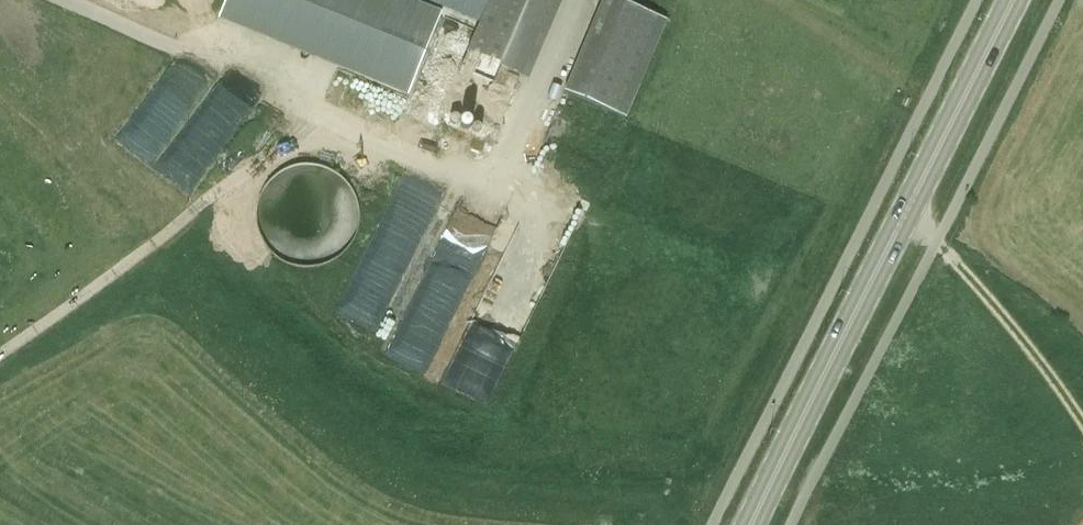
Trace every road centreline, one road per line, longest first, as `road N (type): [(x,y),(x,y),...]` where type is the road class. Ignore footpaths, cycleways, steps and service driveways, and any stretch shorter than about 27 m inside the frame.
road 1 (secondary): [(750,524),(1012,0)]
road 2 (track): [(1082,424),(1013,325),(945,250)]

